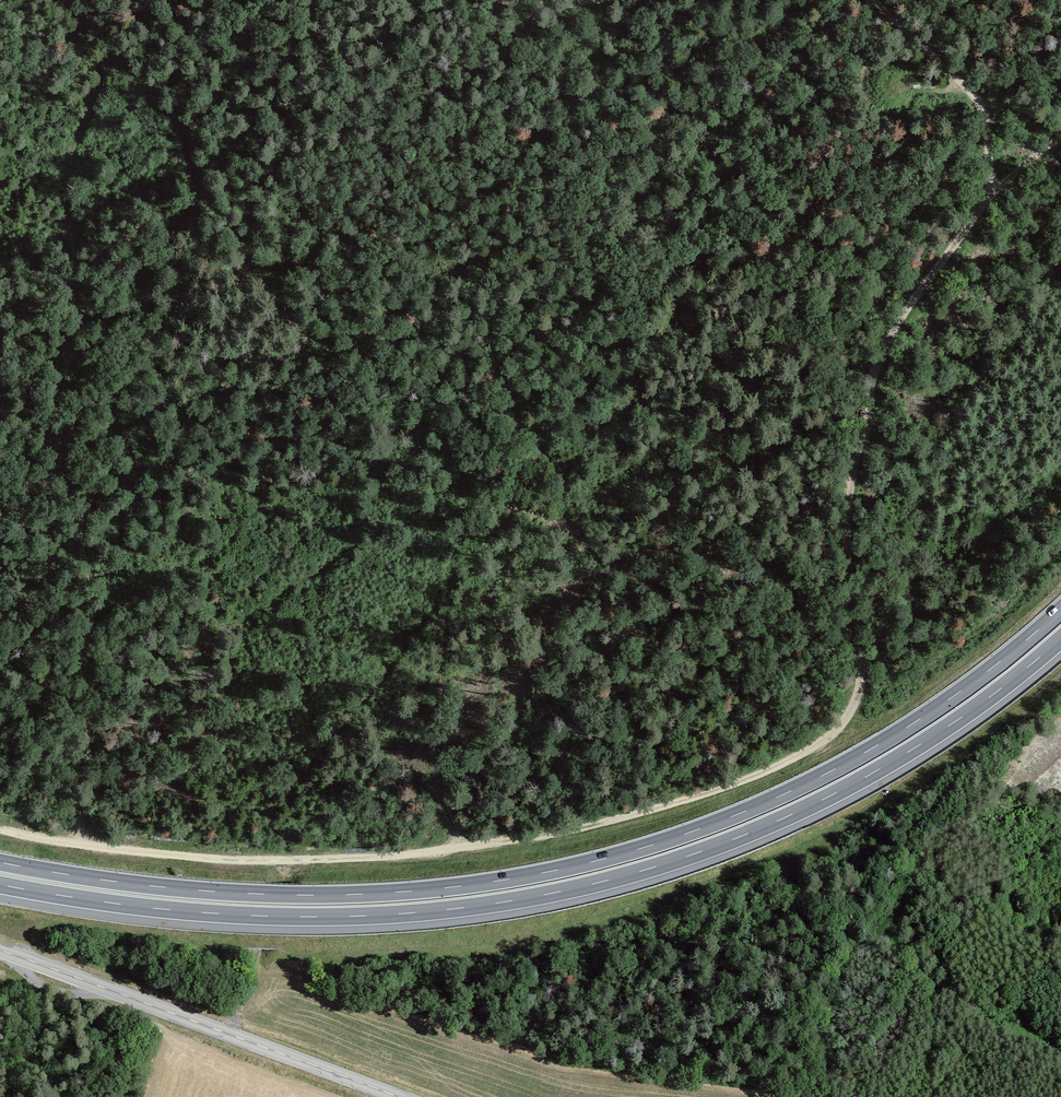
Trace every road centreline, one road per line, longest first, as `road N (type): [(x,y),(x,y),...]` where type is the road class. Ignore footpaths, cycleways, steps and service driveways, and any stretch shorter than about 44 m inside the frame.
road 1 (track): [(0,830),(231,860),(416,854),(572,830),(688,799),(774,768),(831,734),(853,706),(862,676),(847,536),(875,372),(906,311),(980,212),(990,180),(980,105),(879,0)]
road 2 (trunk): [(1060,610),(949,700),(824,775),(689,833),(596,861),(453,887),(307,895),(160,887),(0,862)]
road 3 (trunk): [(0,885),(158,909),(307,917),(455,909),(601,882),(696,853),(833,795),(960,718),(1060,639)]
road 4 (track): [(95,725),(85,662),(89,574),(75,506),(62,325),(74,244),(69,169),(89,106),(62,0)]
road 5 (track): [(80,844),(95,725),(124,678),(148,658),(257,609),(355,546),(454,514),(496,485)]
road 6 (secondary): [(399,1096),(0,950)]

